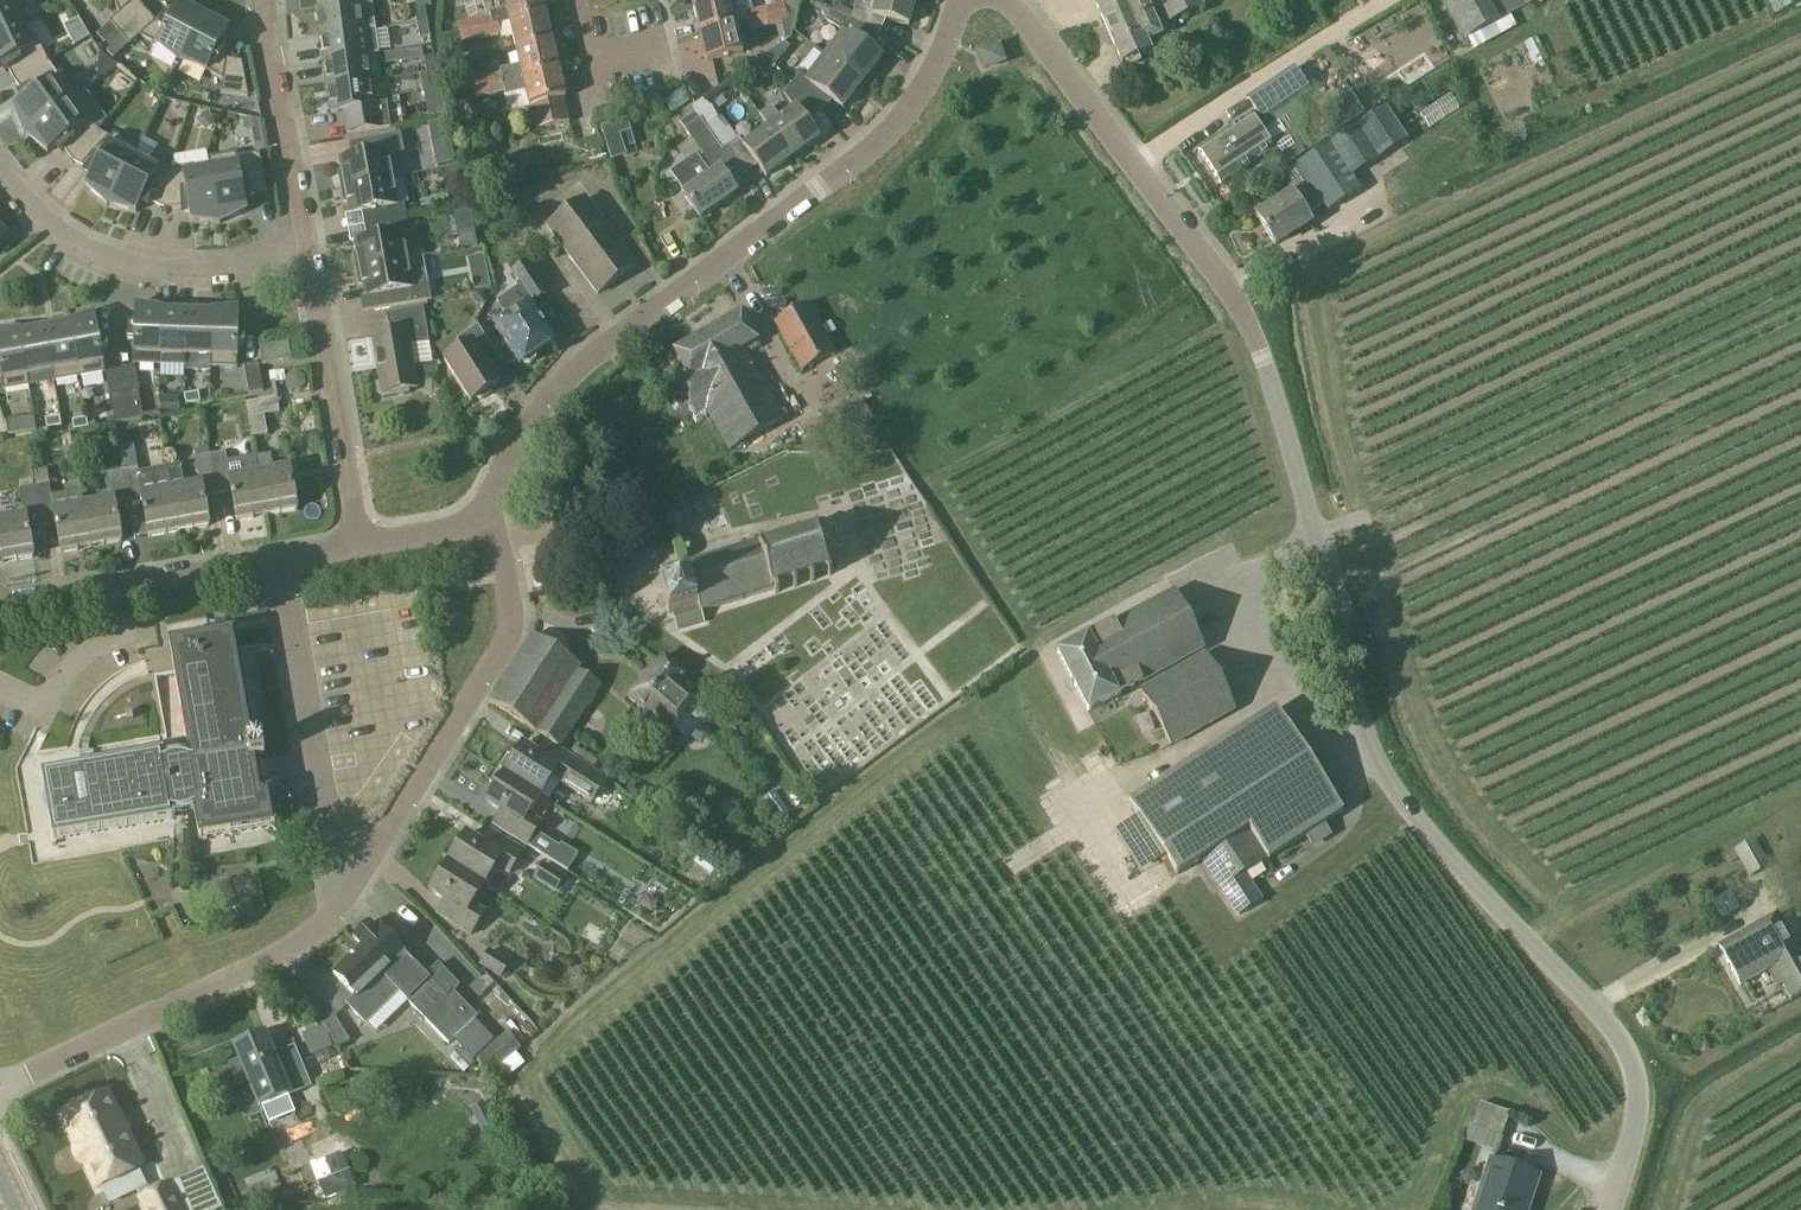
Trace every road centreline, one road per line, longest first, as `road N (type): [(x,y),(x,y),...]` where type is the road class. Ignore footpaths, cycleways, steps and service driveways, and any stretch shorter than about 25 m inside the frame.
road 1 (residential): [(1609,1209),(1639,1081),(1613,1033),(1394,793),(1362,726),(1245,310),(1002,0)]
road 2 (residential): [(490,519),(515,443),(602,346),(900,131),(936,72),(961,0)]
road 3 (residential): [(0,1088),(257,964),(322,921),(368,870)]
road 4 (residential): [(368,870),(505,652),(514,618),(490,519)]
road 5 (residential): [(0,177),(77,249),(155,270),(225,274),(309,264)]
road 6 (residential): [(368,870),(332,814),(281,558)]
road 7 (residential): [(281,558),(0,612)]
road 8 (residential): [(363,540),(309,264)]
road 9 (residential): [(309,264),(268,0)]
road 10 (residential): [(661,49),(596,63),(582,0)]
road 11 (residential): [(490,519),(363,540)]

